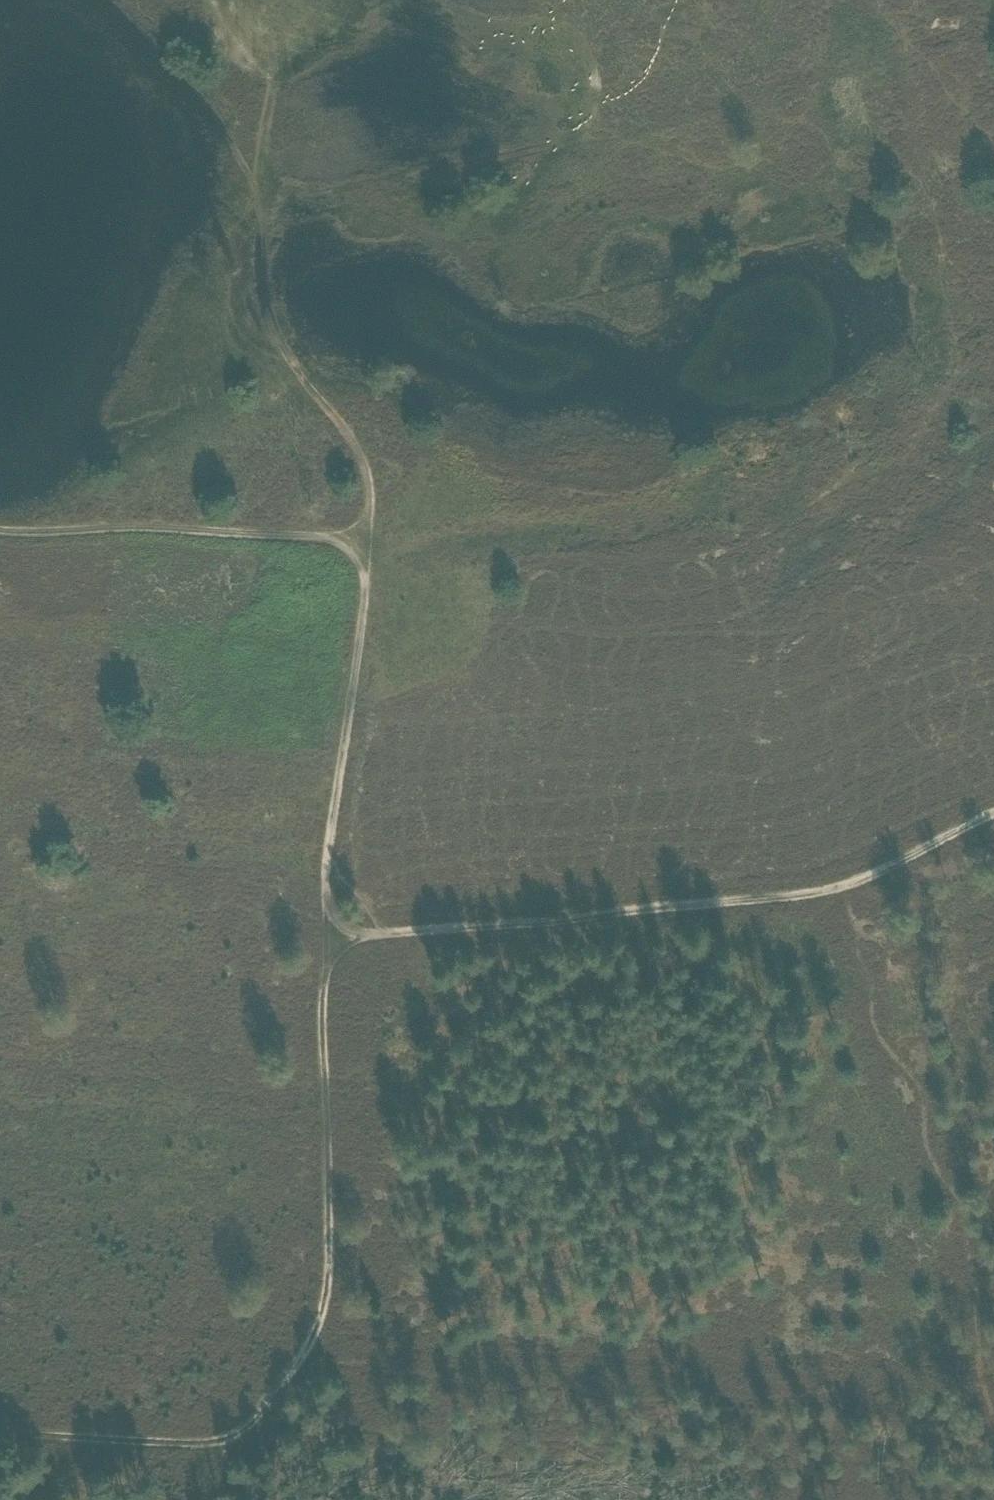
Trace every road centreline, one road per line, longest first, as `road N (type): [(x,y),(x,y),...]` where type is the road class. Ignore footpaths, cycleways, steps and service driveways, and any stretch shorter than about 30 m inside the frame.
road 1 (track): [(325,933),(329,1269),(314,1330),(265,1412),(226,1443),(0,1436)]
road 2 (track): [(993,815),(870,877),(814,895),(568,921),(325,933)]
road 3 (track): [(104,0),(185,80),(249,169),(259,200),(261,286),(292,362),(362,450),(374,497),(370,540)]
road 4 (track): [(370,540),(325,933)]
road 5 (track): [(370,540),(0,528)]

